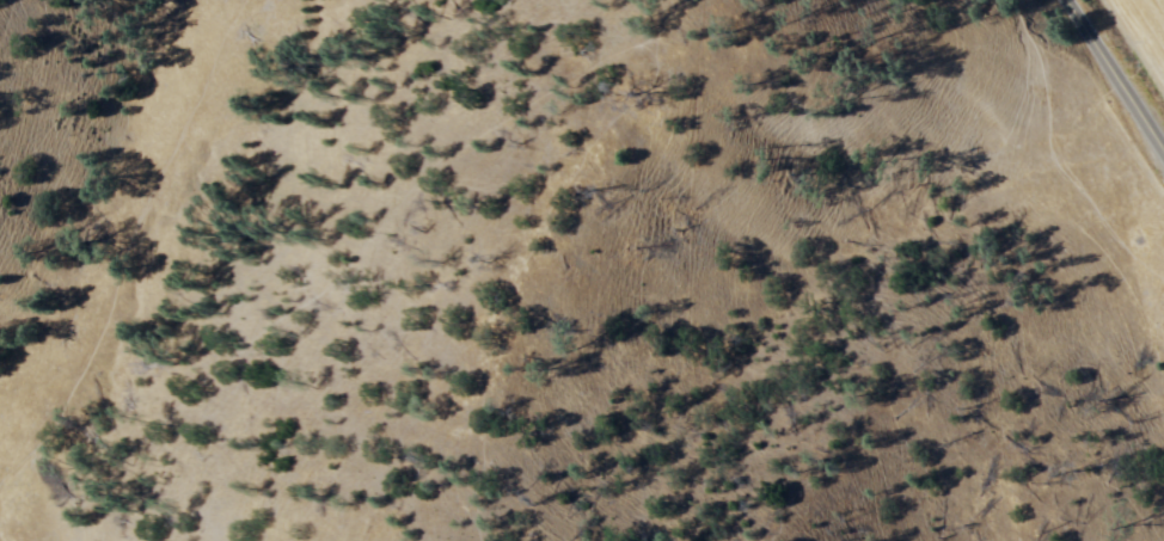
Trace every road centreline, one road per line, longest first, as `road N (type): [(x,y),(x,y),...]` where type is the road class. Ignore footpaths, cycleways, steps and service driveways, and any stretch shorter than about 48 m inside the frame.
road 1 (primary): [(1163,147),(1070,0)]

